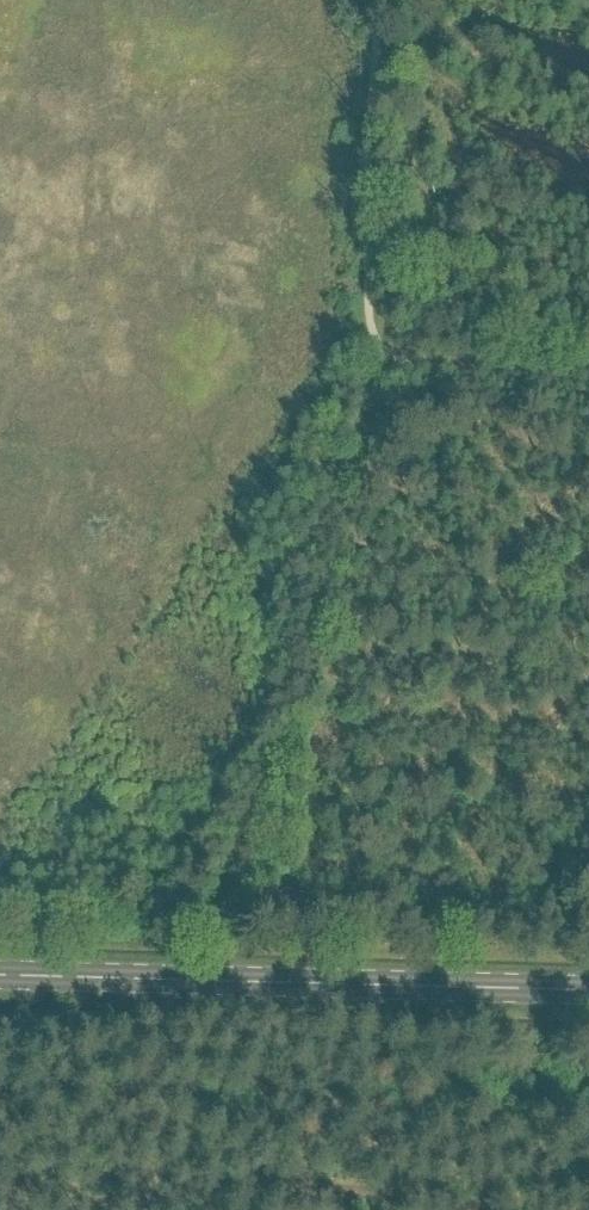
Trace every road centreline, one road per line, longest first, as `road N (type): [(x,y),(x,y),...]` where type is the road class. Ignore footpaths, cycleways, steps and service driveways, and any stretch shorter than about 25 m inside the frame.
road 1 (primary): [(588,992),(0,977)]

